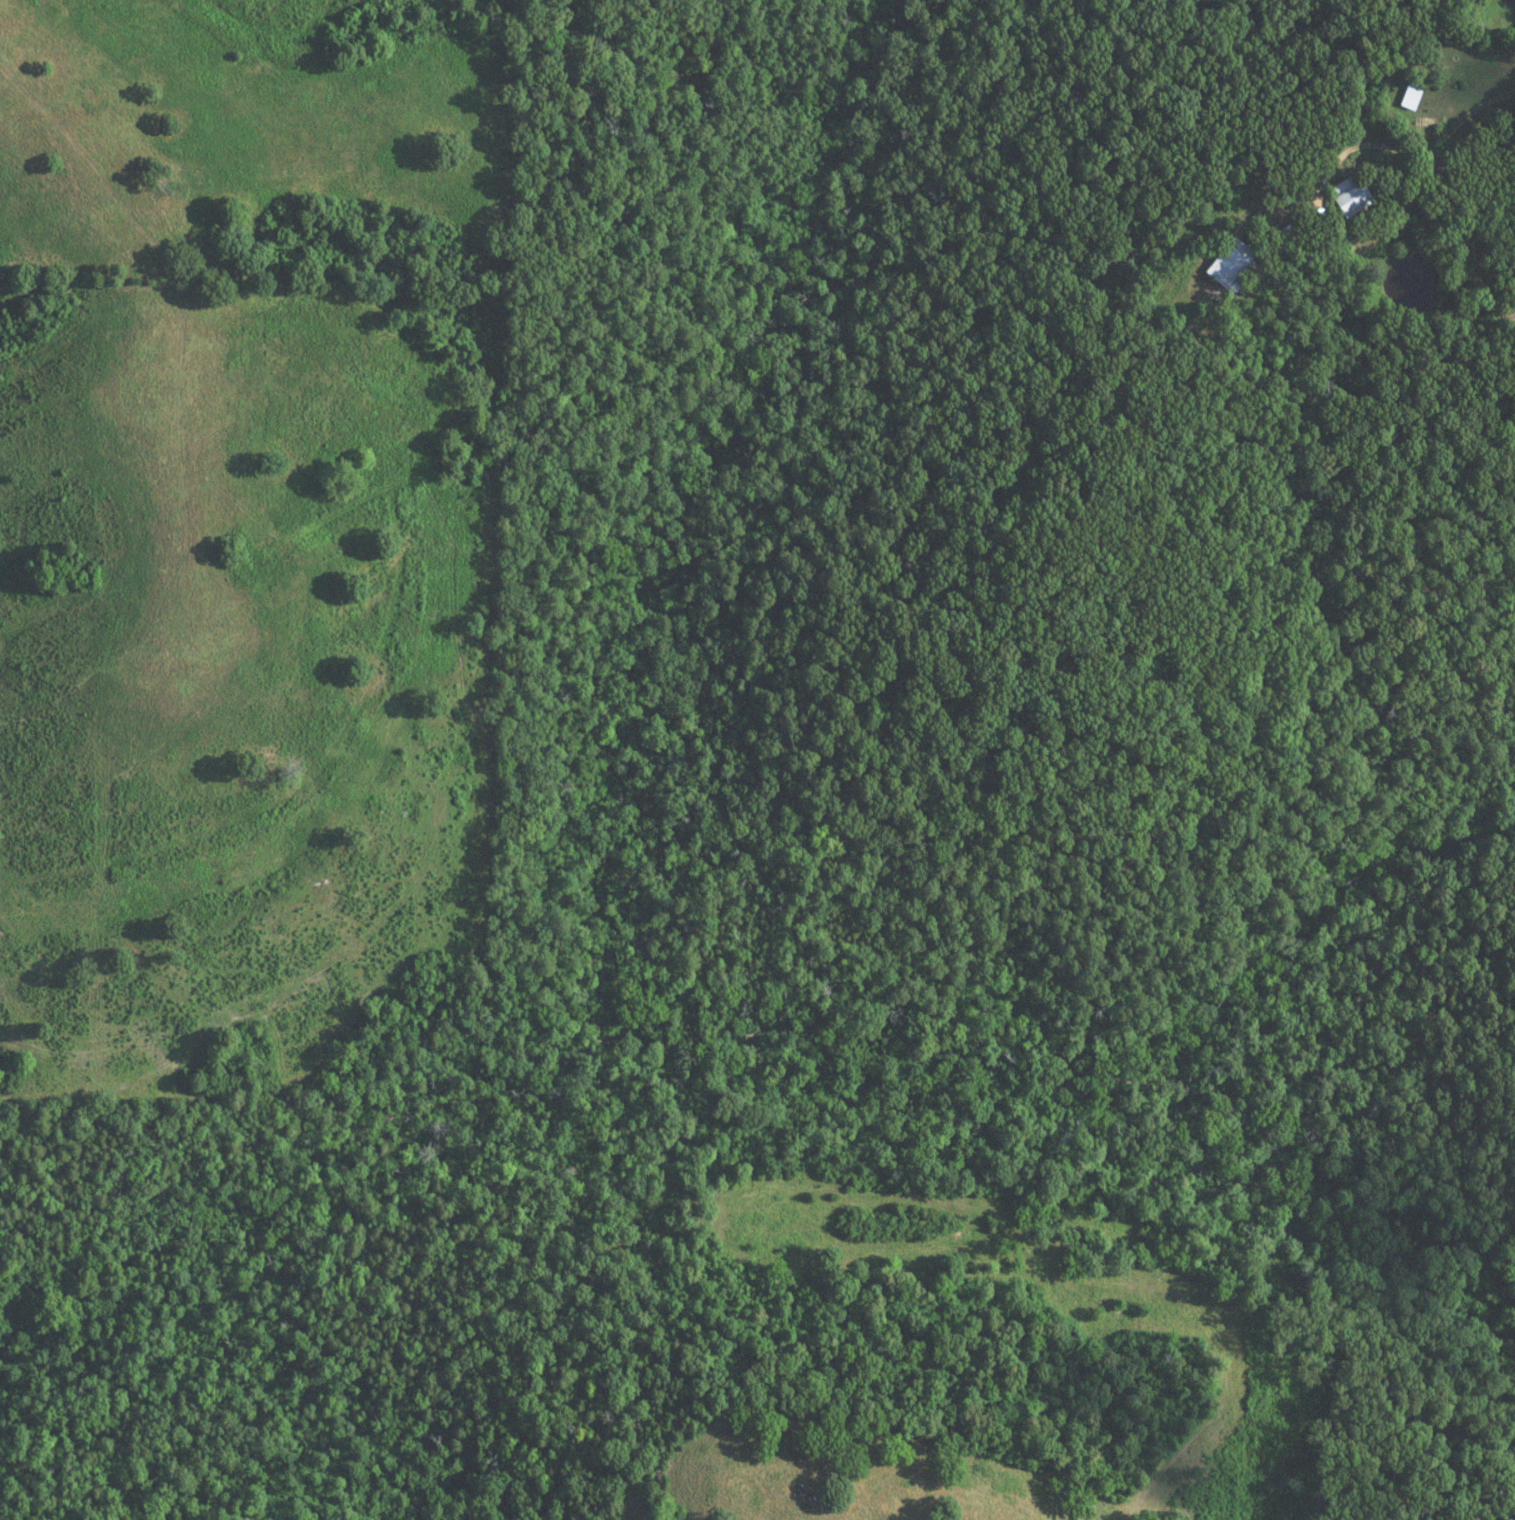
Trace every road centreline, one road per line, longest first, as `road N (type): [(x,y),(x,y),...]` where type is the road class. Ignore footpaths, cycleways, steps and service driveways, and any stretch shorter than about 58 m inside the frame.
road 1 (residential): [(1514,210),(1460,235),(1440,209),(1428,171)]

